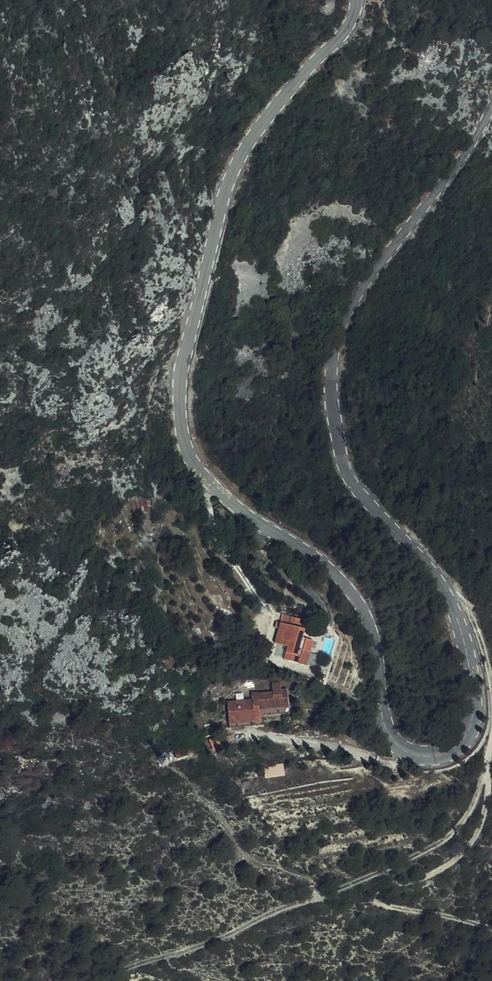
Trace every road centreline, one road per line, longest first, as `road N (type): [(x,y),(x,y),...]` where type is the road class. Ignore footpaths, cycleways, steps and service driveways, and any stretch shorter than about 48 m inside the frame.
road 1 (tertiary): [(358,0),(349,30),(242,153),(180,370),(179,410),(184,444),(220,491),(320,560),(356,597),(370,623),(391,735),(416,756),(454,752),(472,732),(471,666),(452,598),(431,565),(349,474),(334,359),(363,288),(491,108)]
road 2 (track): [(101,980),(446,838),(463,824),(486,779),(491,744)]
road 3 (track): [(486,779),(477,837),(433,874),(383,886),(376,902),(491,928)]

